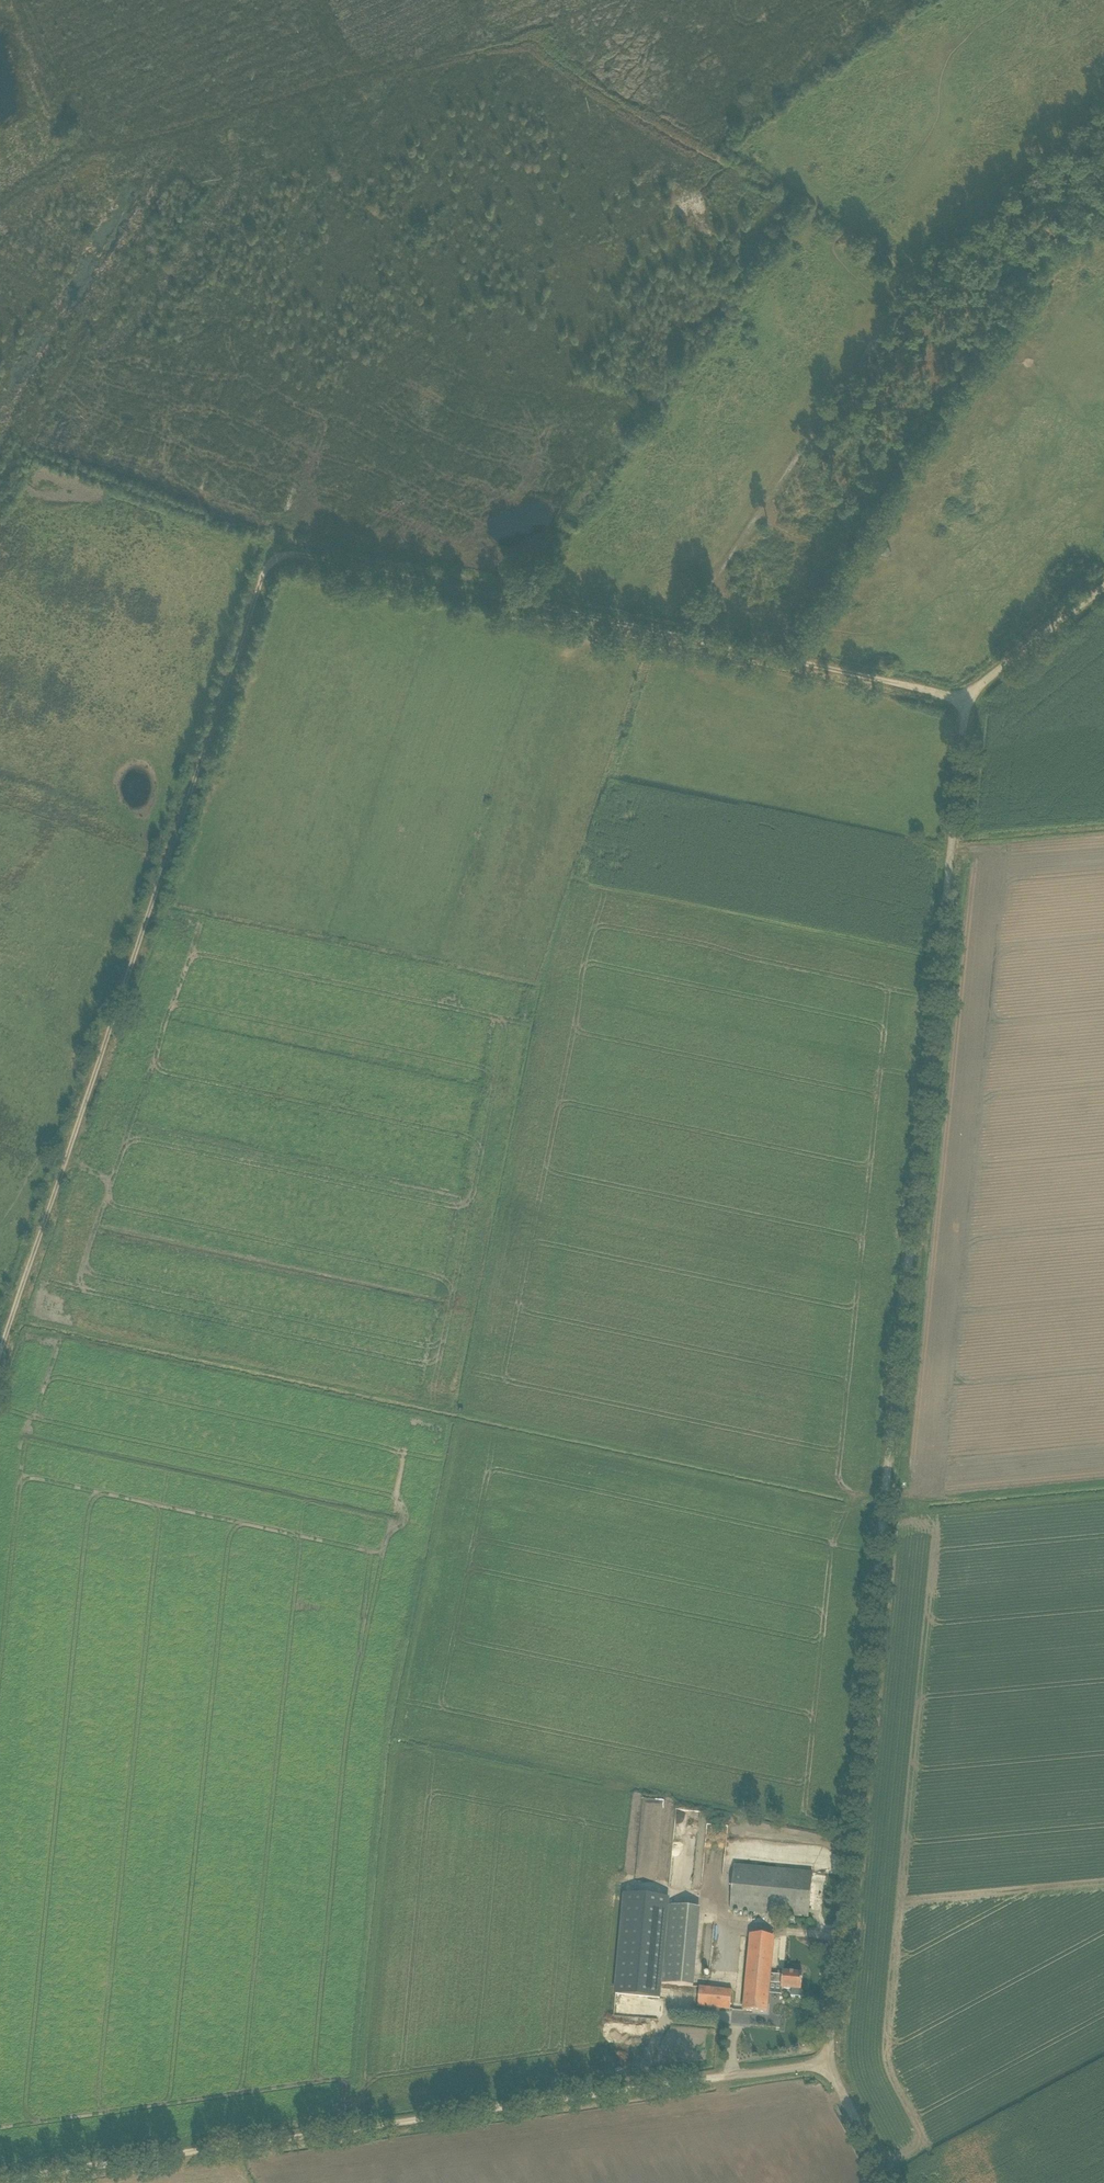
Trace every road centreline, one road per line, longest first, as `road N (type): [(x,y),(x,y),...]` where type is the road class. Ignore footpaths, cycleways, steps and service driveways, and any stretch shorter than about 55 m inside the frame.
road 1 (unclassified): [(886,2182),(826,2063),(965,700),(1103,586)]
road 2 (track): [(0,1352),(245,628),(275,564),(299,556),(333,562),(692,639)]
road 3 (track): [(0,203),(90,147),(530,38),(579,78),(766,186)]
road 4 (track): [(826,2063),(0,2178)]
road 5 (track): [(692,639),(965,700)]

